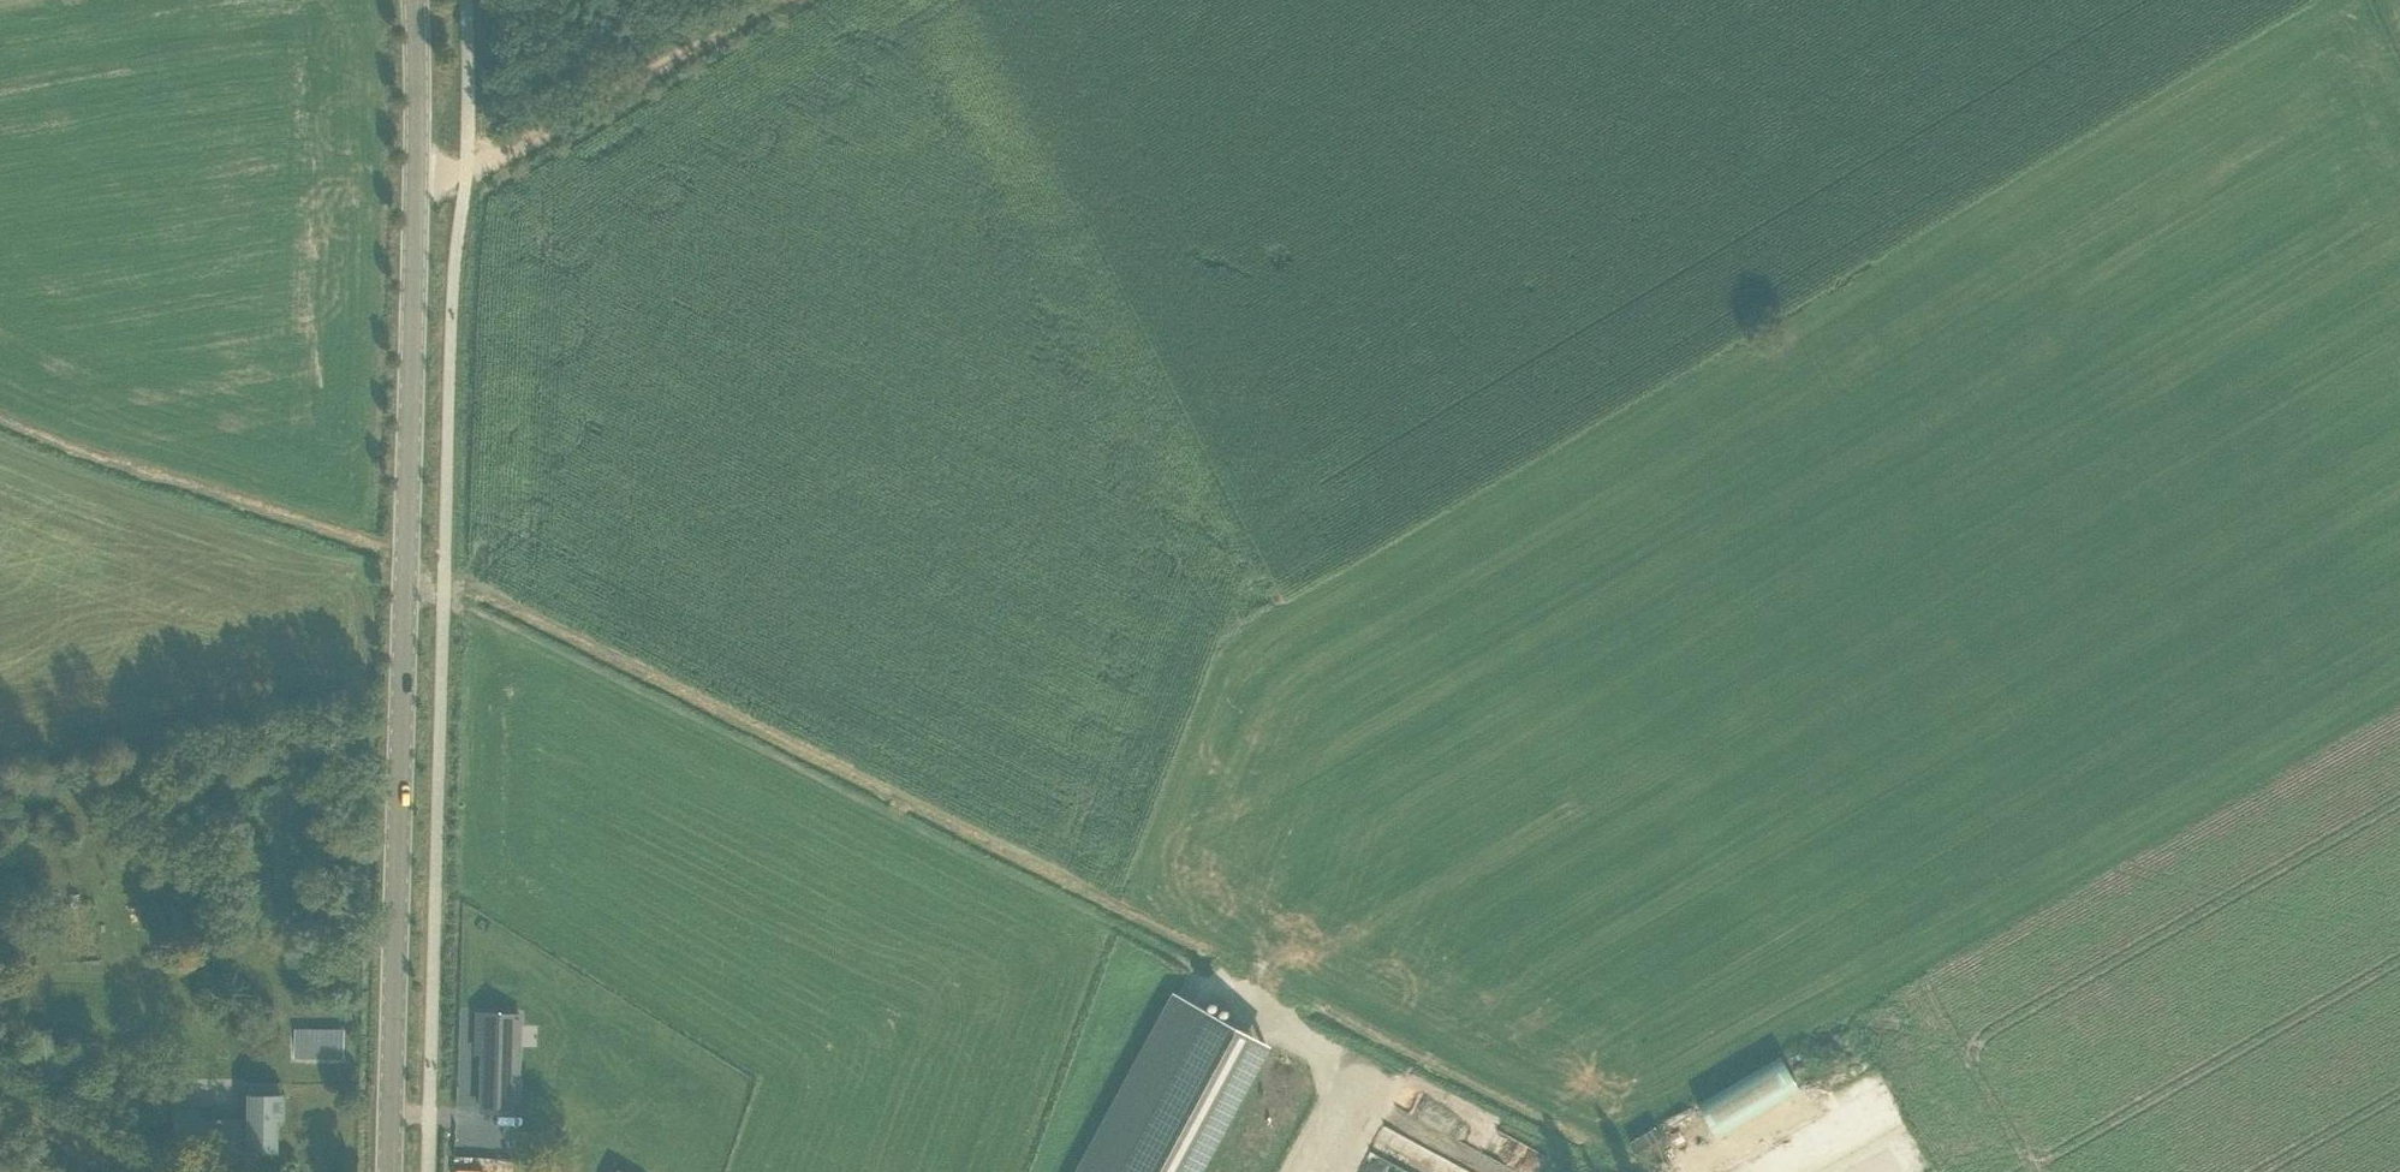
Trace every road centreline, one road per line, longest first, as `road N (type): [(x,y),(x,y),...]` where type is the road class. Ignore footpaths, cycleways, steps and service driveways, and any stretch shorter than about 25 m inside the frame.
road 1 (tertiary): [(389,1171),(415,0)]
road 2 (track): [(467,171),(761,0)]

